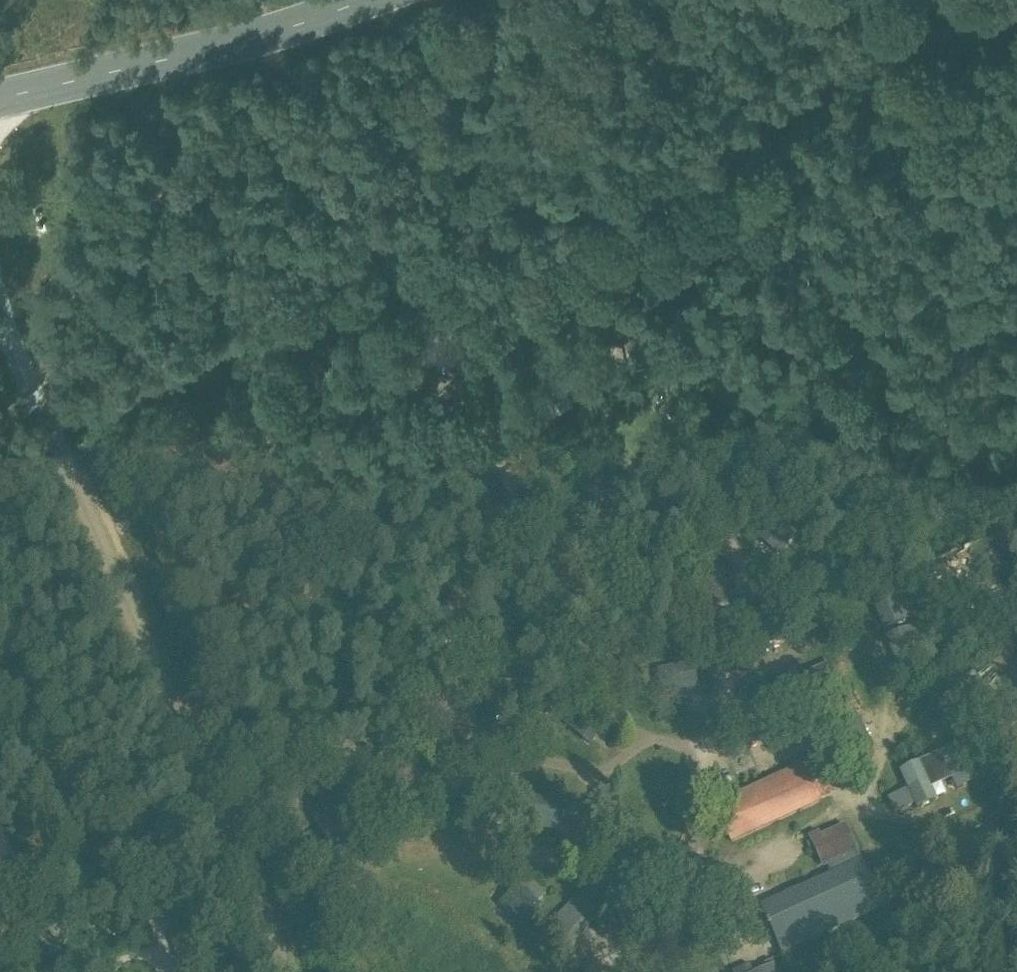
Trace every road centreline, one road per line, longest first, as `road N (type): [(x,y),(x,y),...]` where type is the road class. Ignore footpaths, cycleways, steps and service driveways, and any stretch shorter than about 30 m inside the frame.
road 1 (track): [(35,365),(293,305),(487,214),(1016,12)]
road 2 (unclassified): [(286,971),(0,282)]
road 3 (unclassified): [(0,88),(181,49),(325,0)]

